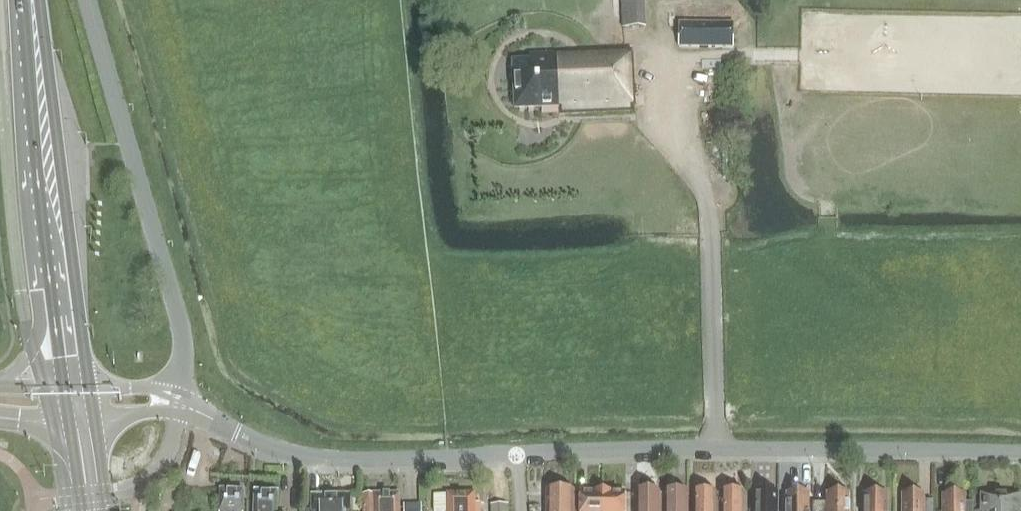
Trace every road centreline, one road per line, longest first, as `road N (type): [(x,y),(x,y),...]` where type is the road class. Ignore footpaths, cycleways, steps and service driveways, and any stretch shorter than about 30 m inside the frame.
road 1 (unclassified): [(183,405),(312,457),(1020,451)]
road 2 (unclassified): [(183,405),(182,330),(87,0)]
road 3 (primary): [(74,386),(31,0)]

